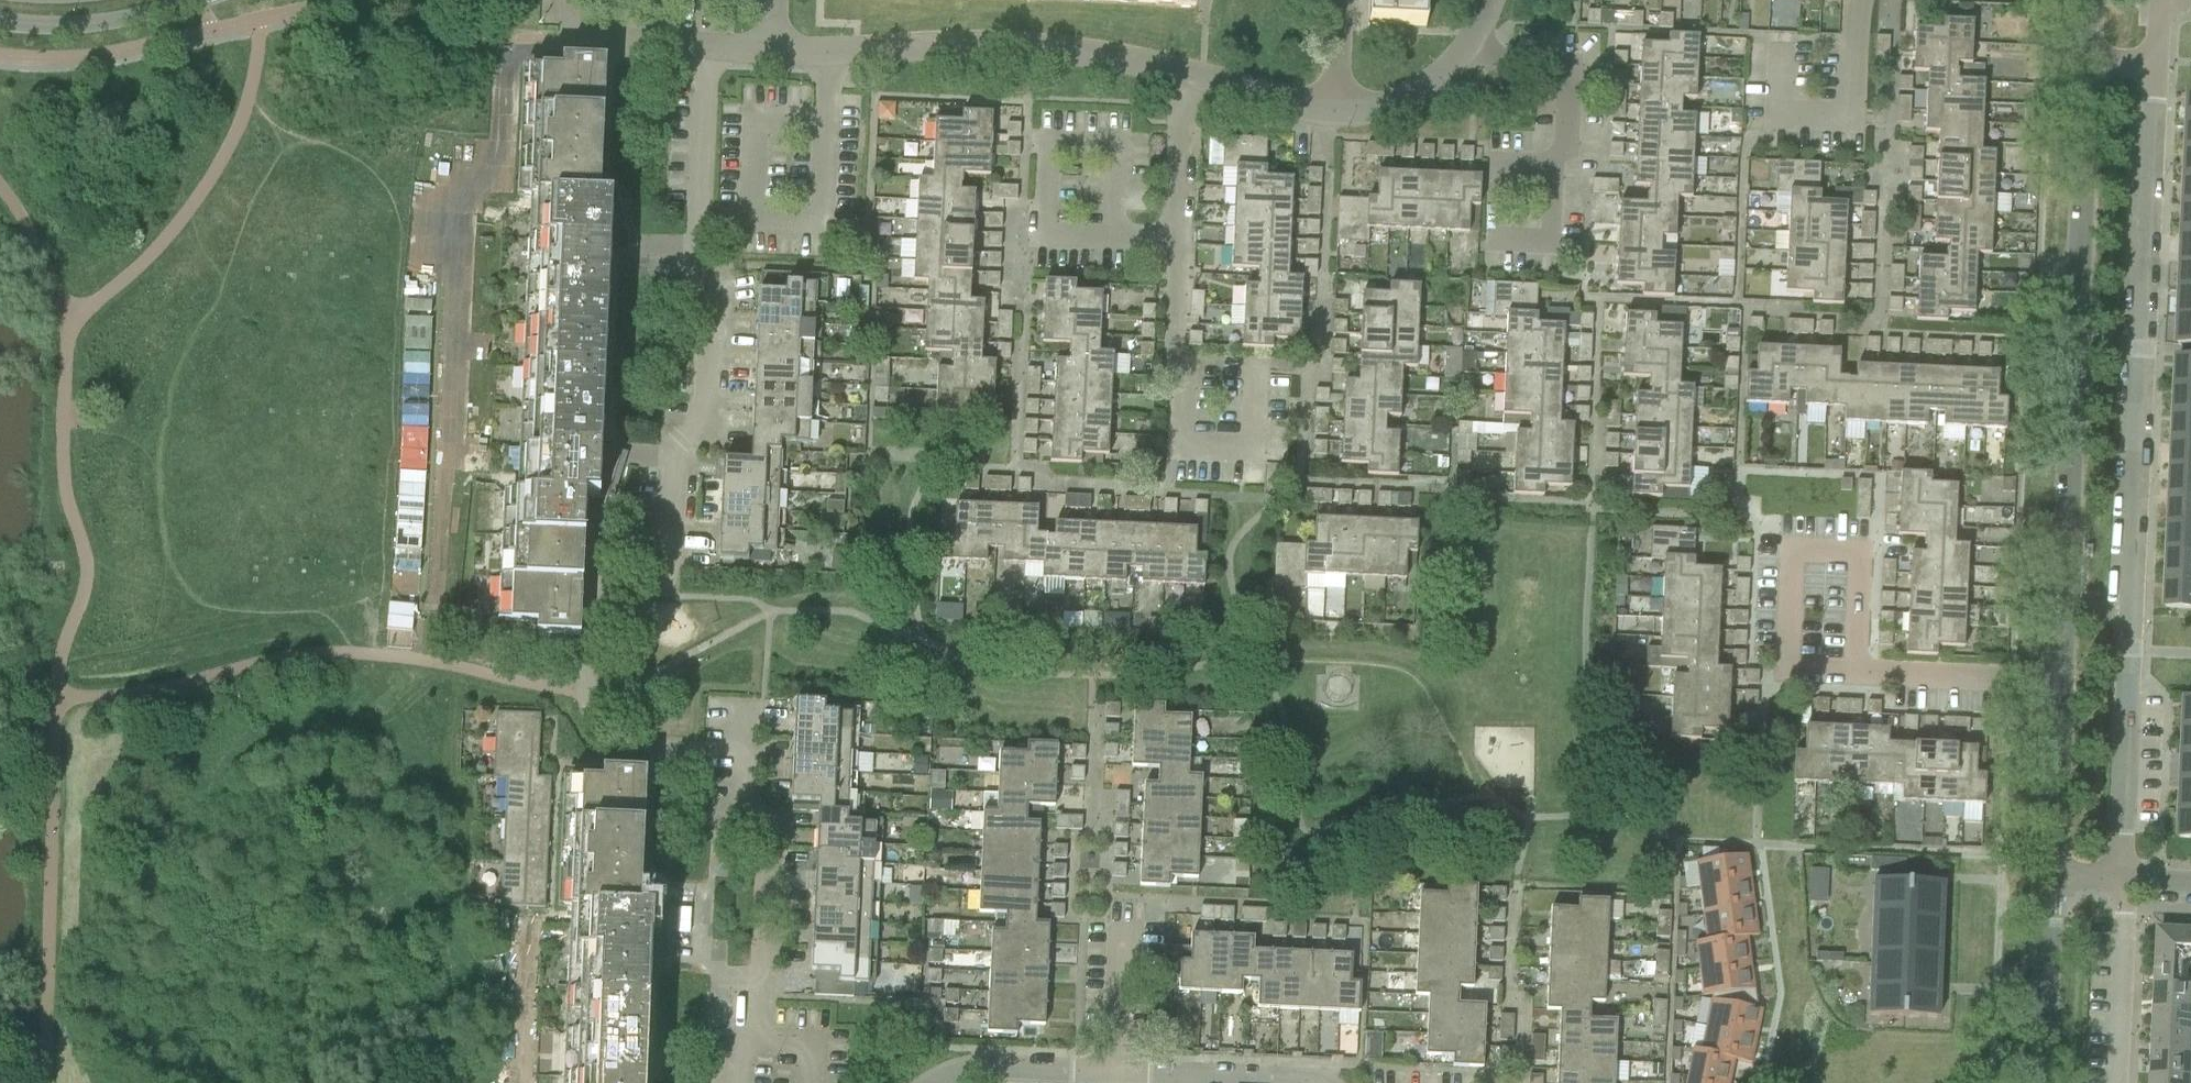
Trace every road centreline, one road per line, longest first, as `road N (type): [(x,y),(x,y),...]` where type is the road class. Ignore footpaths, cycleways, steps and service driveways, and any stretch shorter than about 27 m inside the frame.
road 1 (residential): [(738,752),(616,741),(593,721),(586,689),(599,592),(654,593),(666,471),(679,442),(697,432),(706,398),(705,53)]
road 2 (residential): [(2121,880),(2159,56)]
road 3 (tertiary): [(2054,680),(2085,53)]
road 4 (residential): [(760,55),(1115,64),(1170,74)]
road 5 (residential): [(738,1082),(739,1043),(752,1042),(759,833),(735,809),(738,752)]
road 6 (residential): [(1858,674),(1861,554),(1791,552),(1788,672)]
road 7 (residential): [(1175,356),(1170,74)]
road 8 (residential): [(1555,246),(1566,68),(1509,63),(1476,43)]
road 9 (tertiary): [(2036,1082),(2047,879)]
road 10 (unclassified): [(2117,1082),(2121,880)]
road 11 (residential): [(1314,1082),(1113,1071)]
road 12 (tertiary): [(0,25),(84,27),(197,0)]
road 13 (tertiary): [(2047,879),(2054,680)]
road 14 (residential): [(2054,680),(1858,674)]
road 15 (residential): [(1113,1071),(980,1066),(940,1082)]
road 16 (residential): [(1170,74),(1284,107),(1333,107)]
road 17 (residential): [(1333,107),(1385,107),(1440,83),(1476,43)]
road 18 (residential): [(1113,1071),(1121,924)]
road 19 (residential): [(572,48),(705,53)]
road 20 (residential): [(1847,122),(1857,0)]

